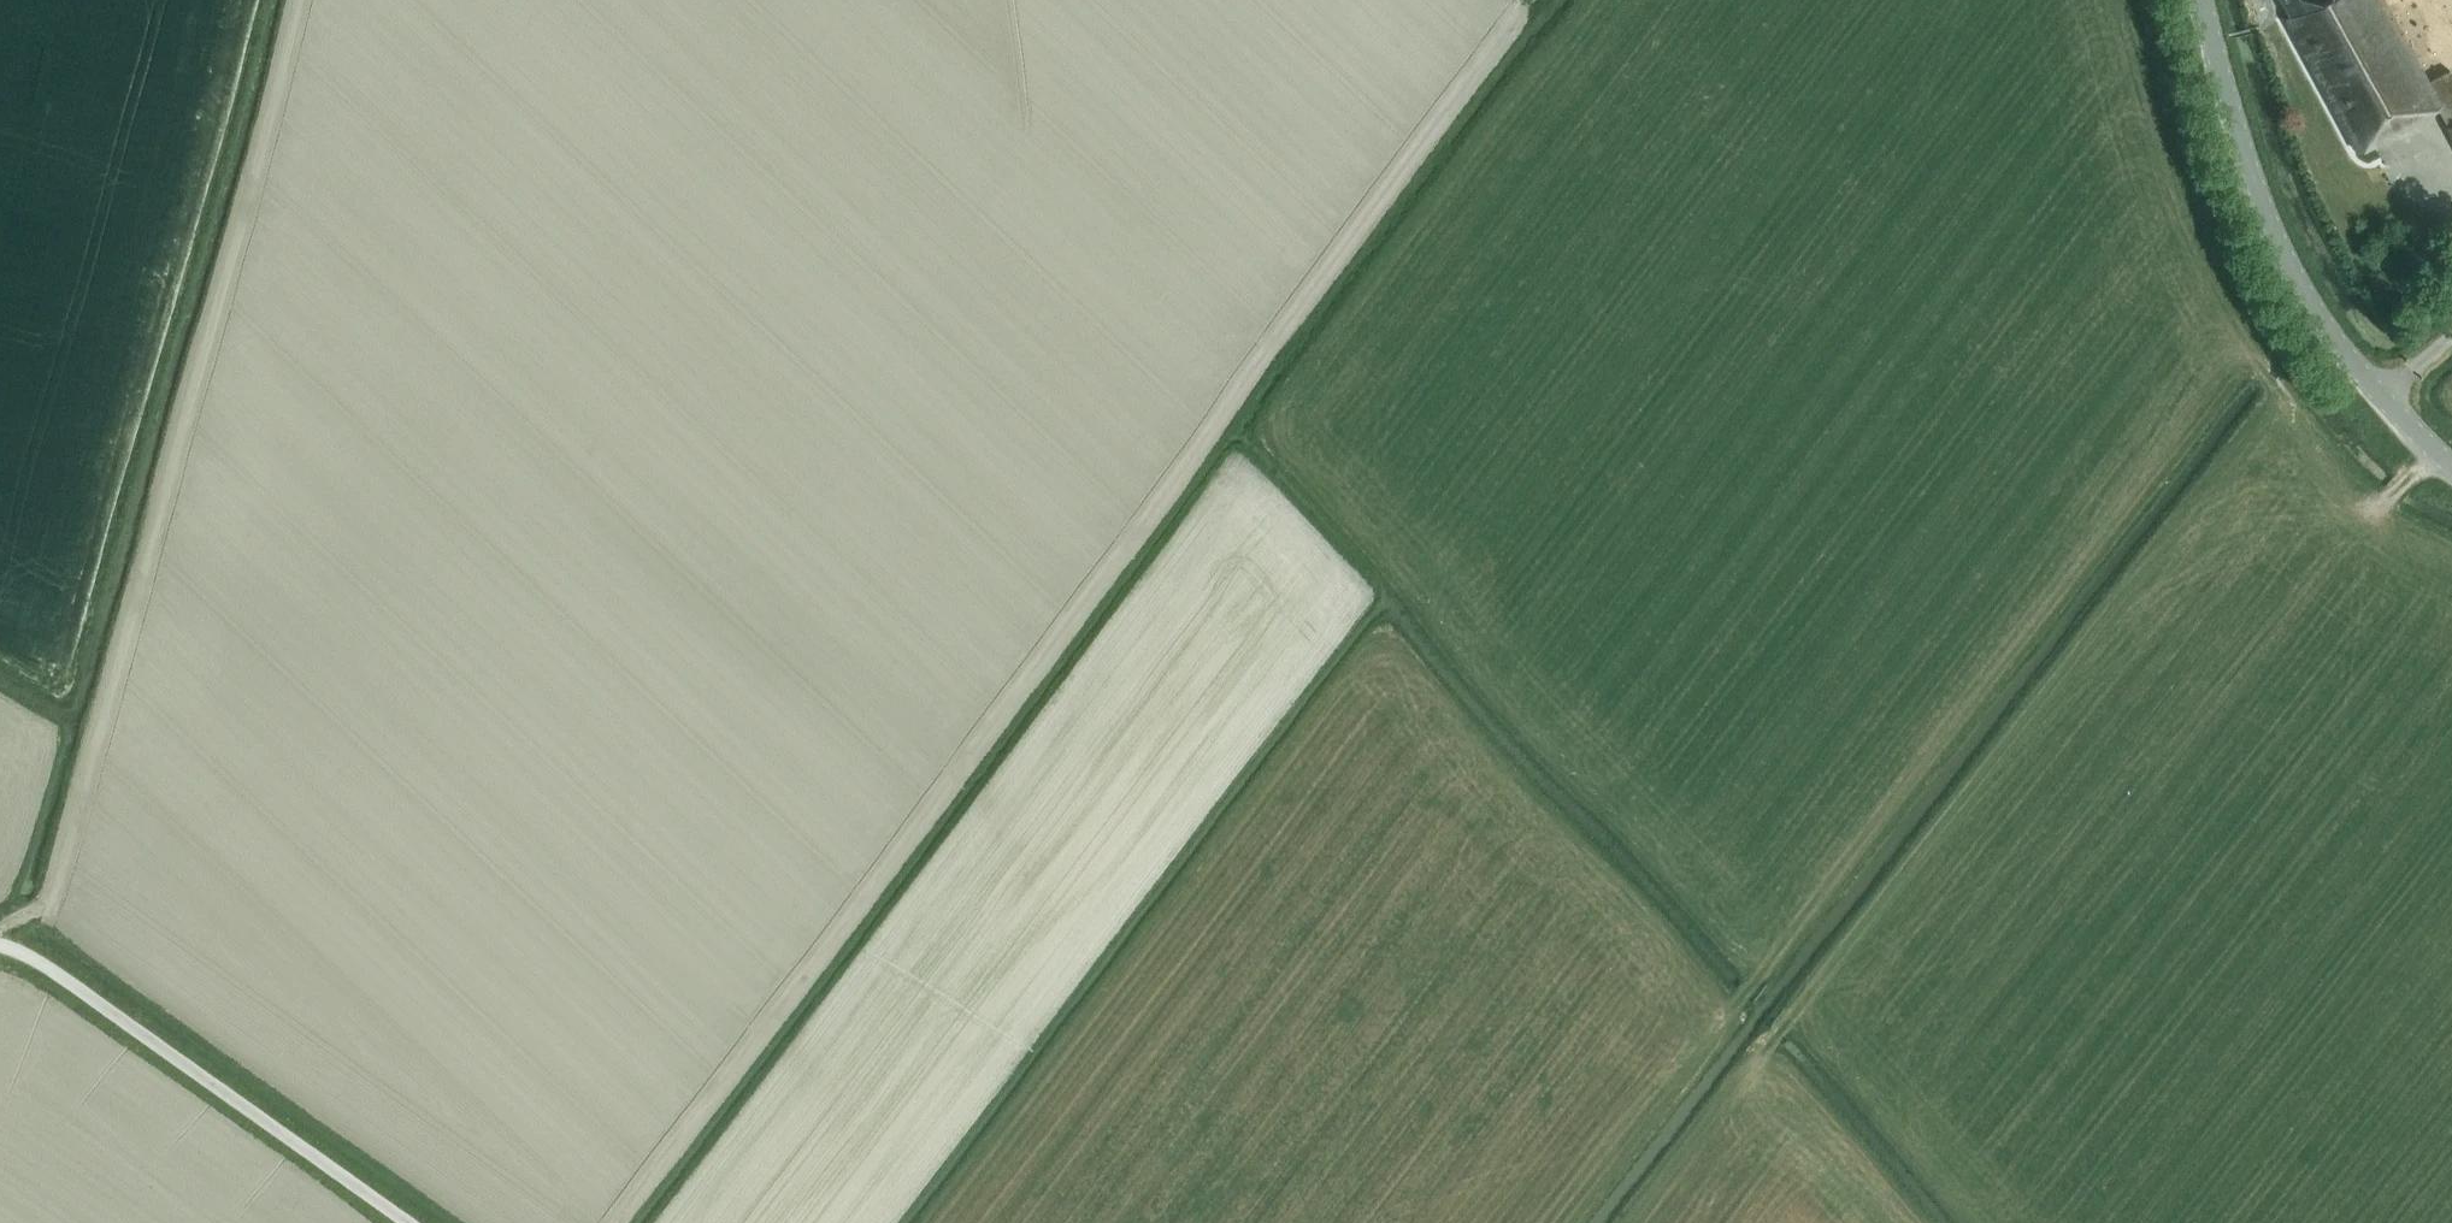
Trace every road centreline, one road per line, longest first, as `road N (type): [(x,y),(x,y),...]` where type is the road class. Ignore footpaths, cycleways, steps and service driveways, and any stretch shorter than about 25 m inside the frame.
road 1 (tertiary): [(2451,465),(2354,363),(2297,278),(2247,158),(2202,0)]
road 2 (unclassified): [(397,1222),(194,1076),(26,964),(0,955)]

